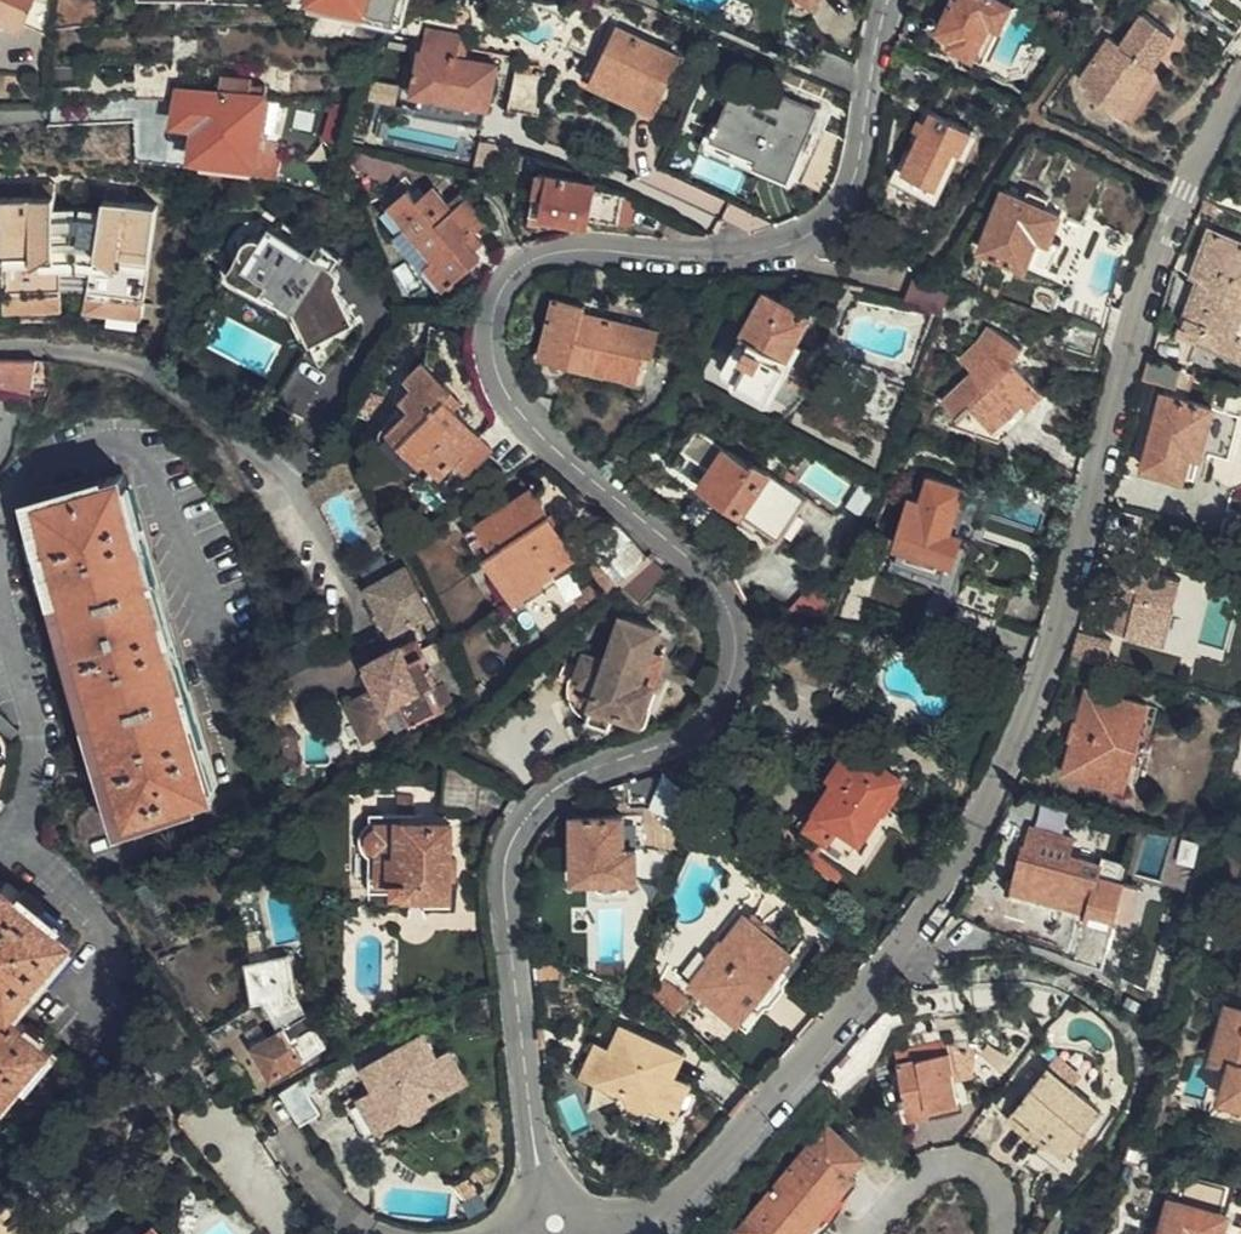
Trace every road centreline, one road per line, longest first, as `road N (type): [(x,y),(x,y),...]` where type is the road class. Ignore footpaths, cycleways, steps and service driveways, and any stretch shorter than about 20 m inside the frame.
road 1 (residential): [(1240,87),(1158,262),(1062,623),(1033,711),(957,871),(911,943),(834,1034),(671,1204),(623,1225),(556,1229),(528,1105),(505,850),(547,794),(695,729),(722,697),(734,659),(726,613),(699,573),(522,419),(499,377),(490,337),(495,298),(534,254),(785,247),(836,215),(855,178),(890,0)]

